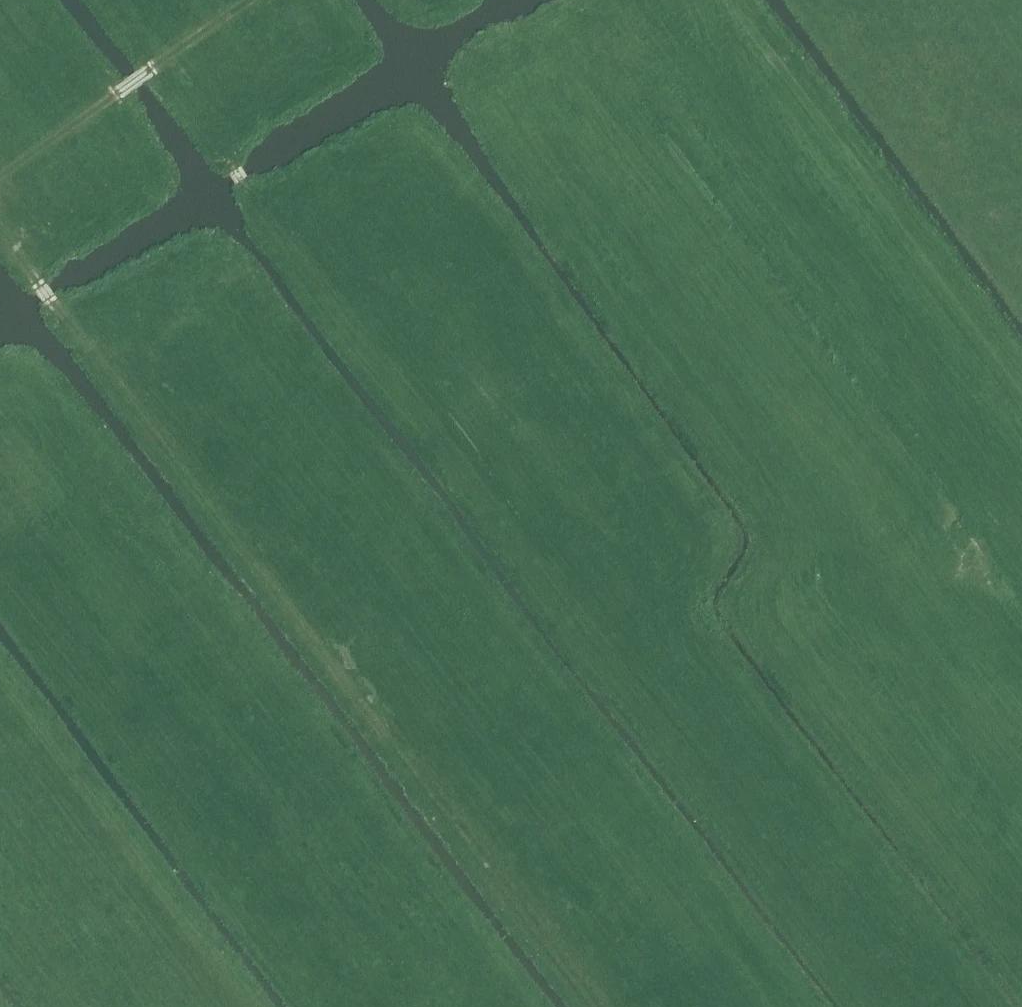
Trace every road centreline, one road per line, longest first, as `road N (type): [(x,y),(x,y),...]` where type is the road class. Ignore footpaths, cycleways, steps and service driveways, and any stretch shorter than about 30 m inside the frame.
road 1 (track): [(601,1006),(0,230)]
road 2 (track): [(321,1006),(0,594)]
road 3 (track): [(0,177),(259,0)]

